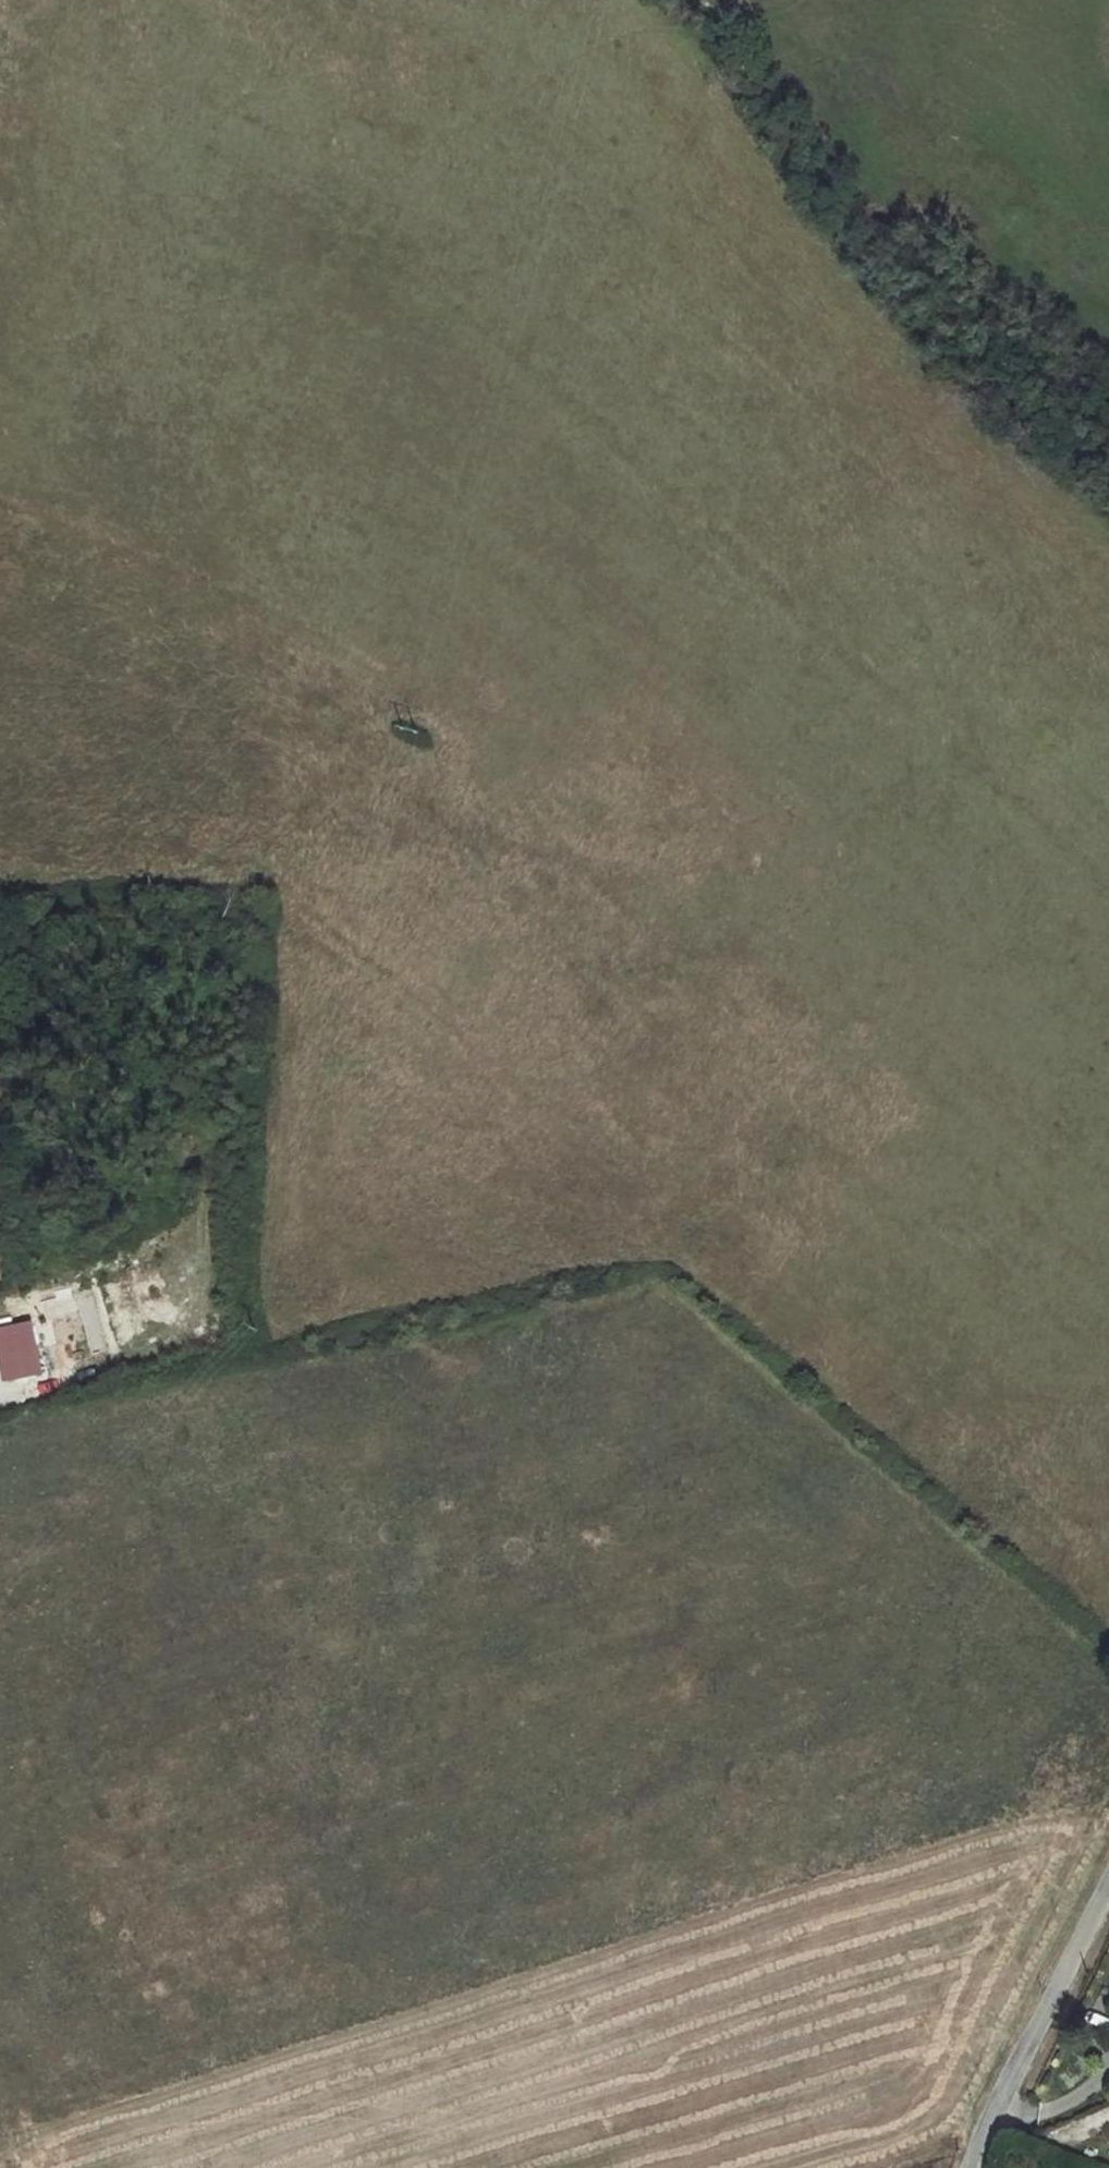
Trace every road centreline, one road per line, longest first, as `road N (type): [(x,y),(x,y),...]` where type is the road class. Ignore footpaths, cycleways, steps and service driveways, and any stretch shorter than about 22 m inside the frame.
road 1 (unclassified): [(971,2167),(1108,1885)]

